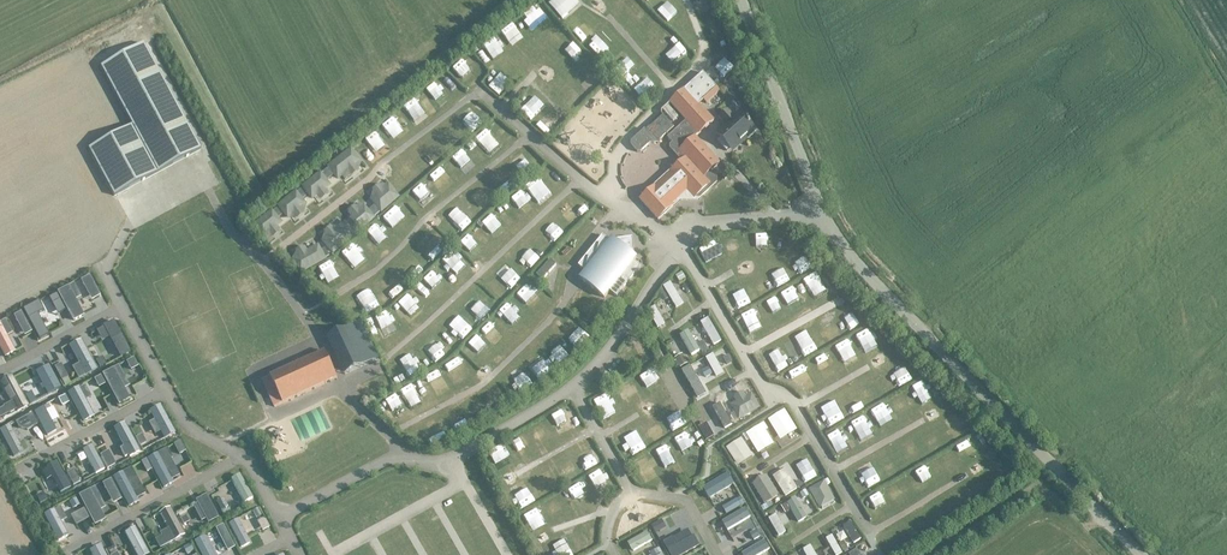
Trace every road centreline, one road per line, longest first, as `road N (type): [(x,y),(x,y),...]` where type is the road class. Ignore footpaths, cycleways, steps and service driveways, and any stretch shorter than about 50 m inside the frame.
road 1 (unclassified): [(1143,554),(838,242),(741,0)]

